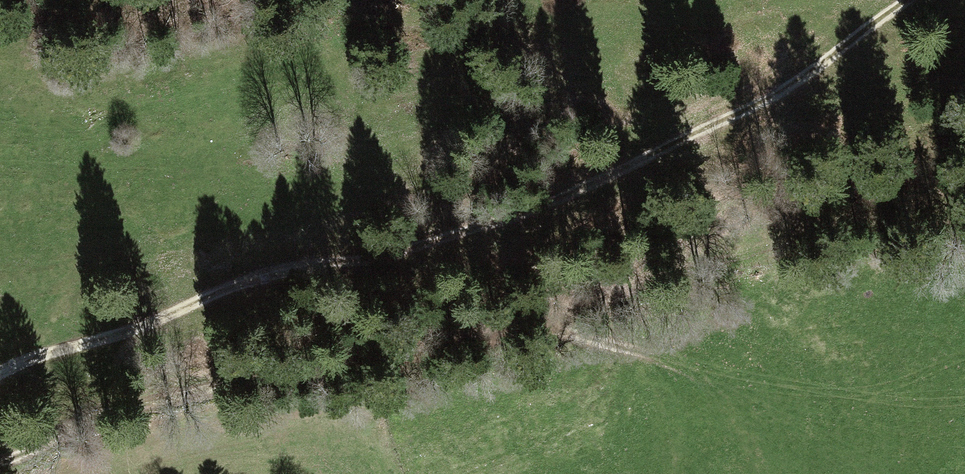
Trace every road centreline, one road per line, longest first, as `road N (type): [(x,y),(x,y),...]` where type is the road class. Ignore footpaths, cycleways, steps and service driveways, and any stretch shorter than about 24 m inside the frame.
road 1 (track): [(0,381),(38,354),(439,243),(570,195),(803,83),(913,0)]
road 2 (track): [(0,466),(153,414),(376,375),(739,262),(964,219)]

